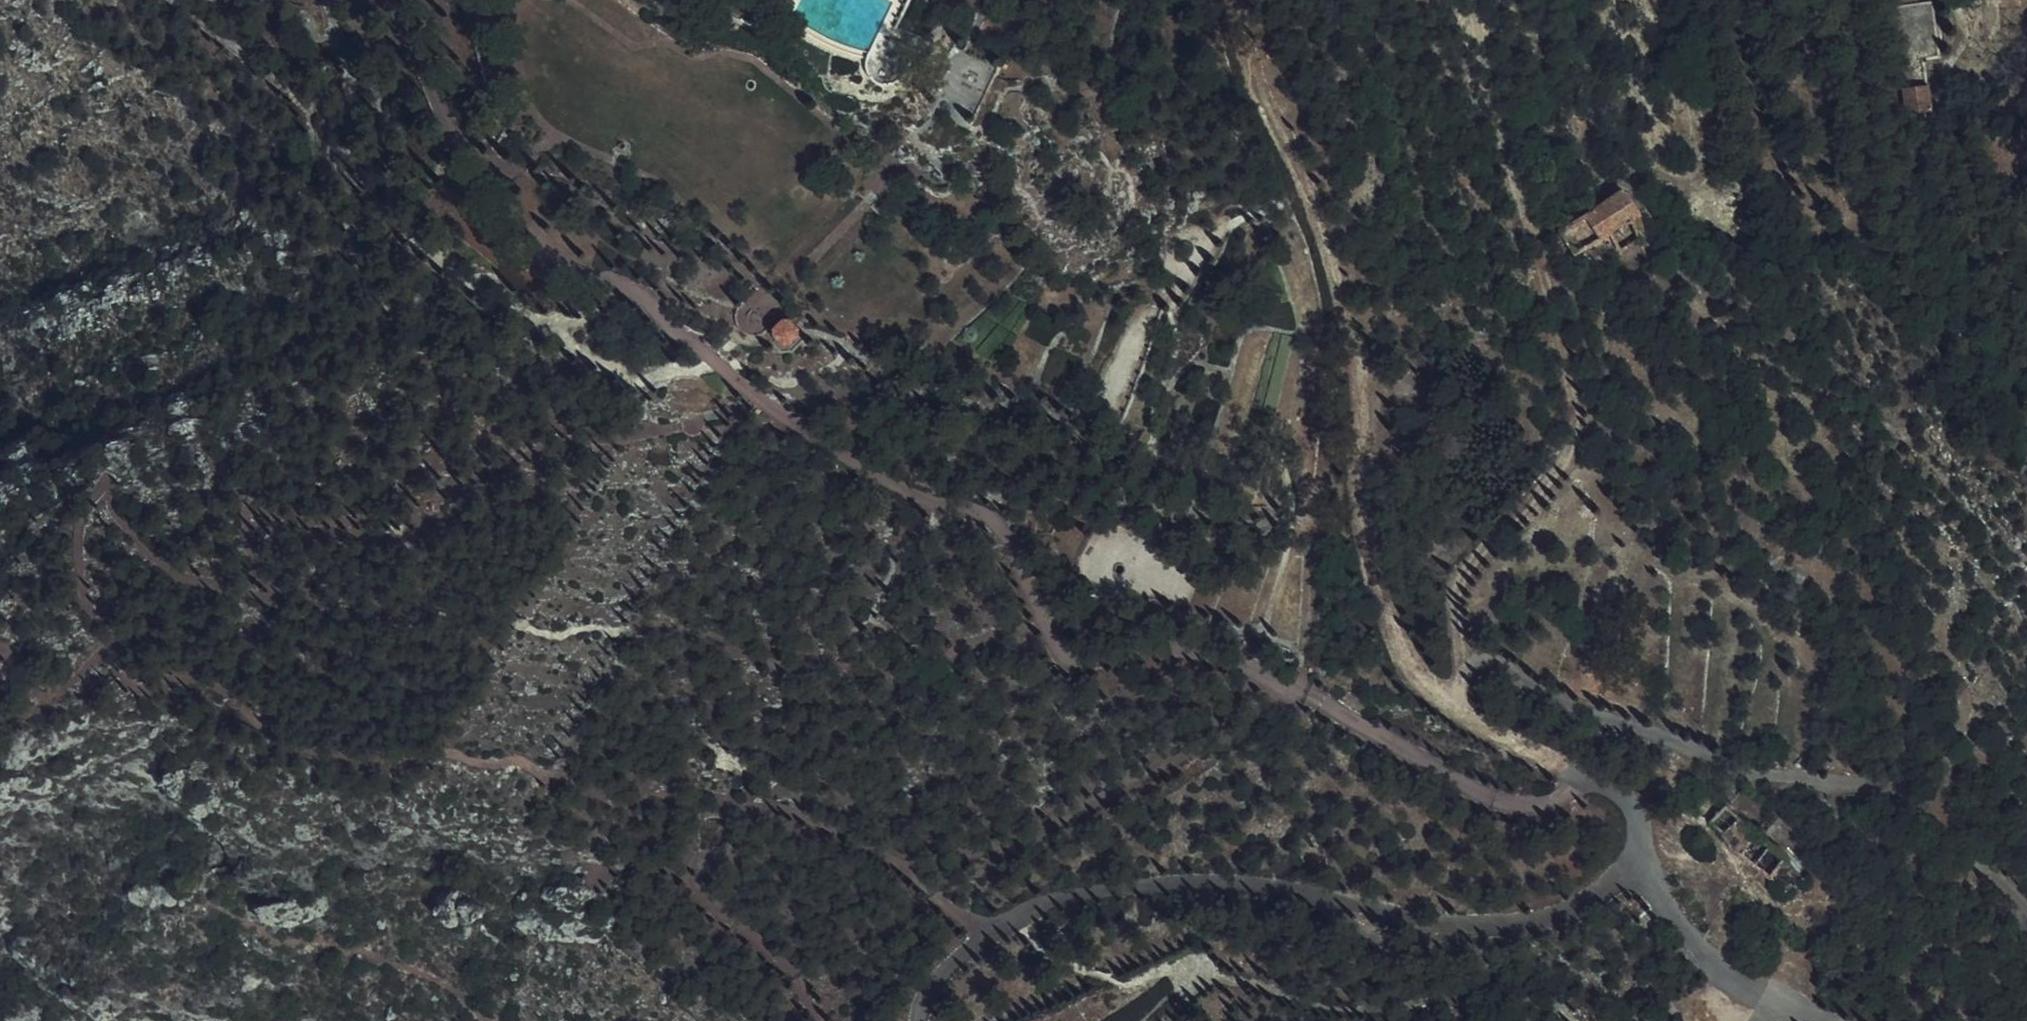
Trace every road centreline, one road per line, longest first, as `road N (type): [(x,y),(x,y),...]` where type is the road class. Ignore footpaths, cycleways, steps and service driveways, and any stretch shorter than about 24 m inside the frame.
road 1 (track): [(483,1020),(444,986),(315,937),(287,947),(223,910)]

